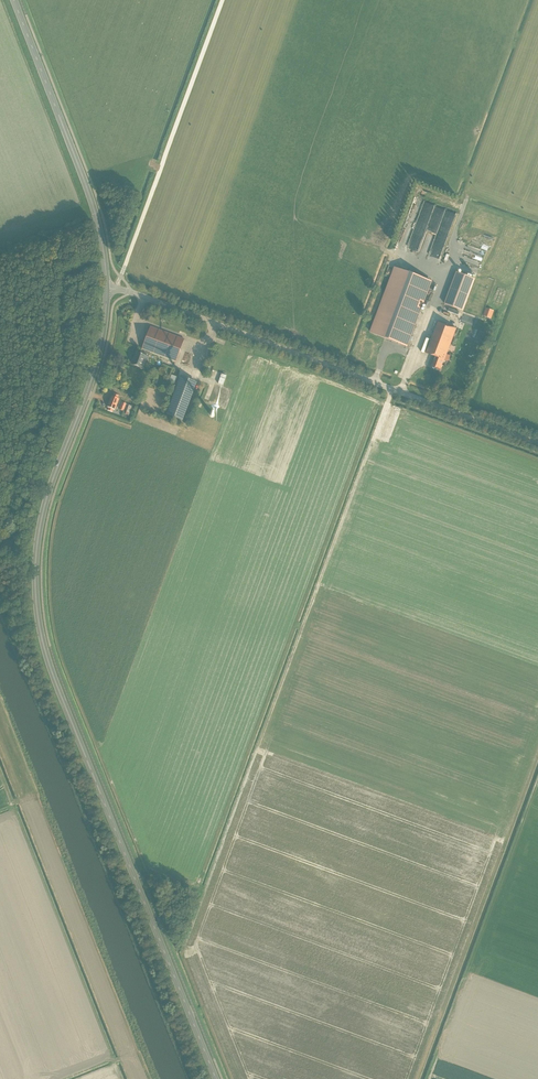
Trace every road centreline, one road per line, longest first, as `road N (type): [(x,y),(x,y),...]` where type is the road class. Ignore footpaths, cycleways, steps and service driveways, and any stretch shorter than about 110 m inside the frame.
road 1 (secondary): [(214,1078),(68,716),(37,613),(40,535),(91,382),(107,289)]
road 2 (unclassified): [(537,444),(107,289)]
road 3 (secondary): [(107,289),(91,200),(14,0)]
road 4 (track): [(220,0),(120,276)]

